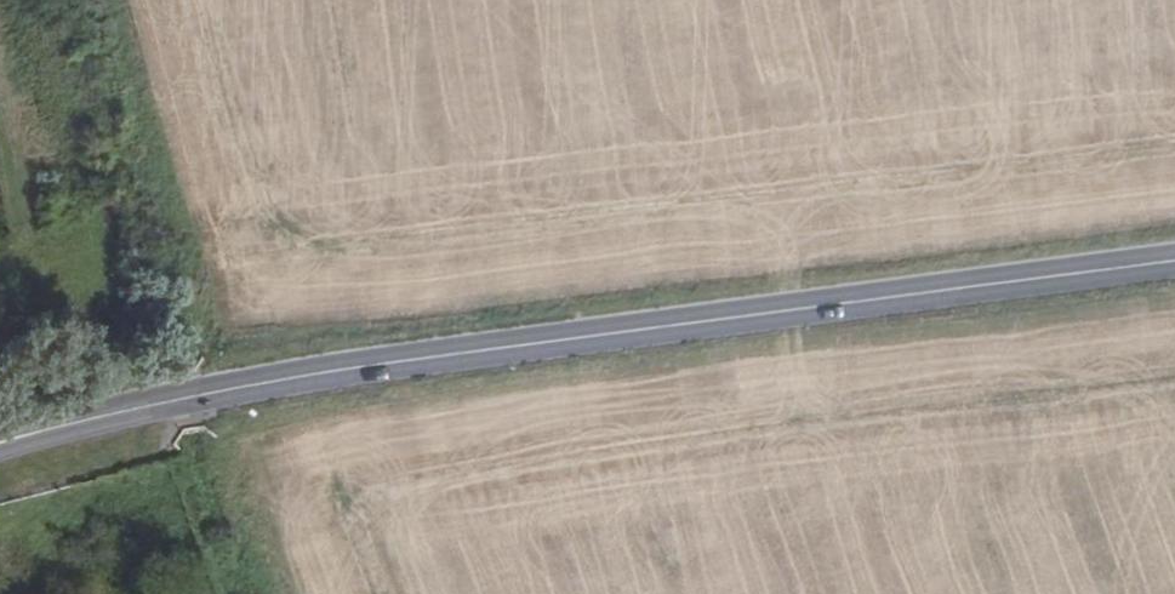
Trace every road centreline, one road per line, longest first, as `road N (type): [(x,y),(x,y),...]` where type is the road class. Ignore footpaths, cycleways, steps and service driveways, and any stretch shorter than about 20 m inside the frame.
road 1 (secondary): [(0,442),(307,375),(1174,261)]

